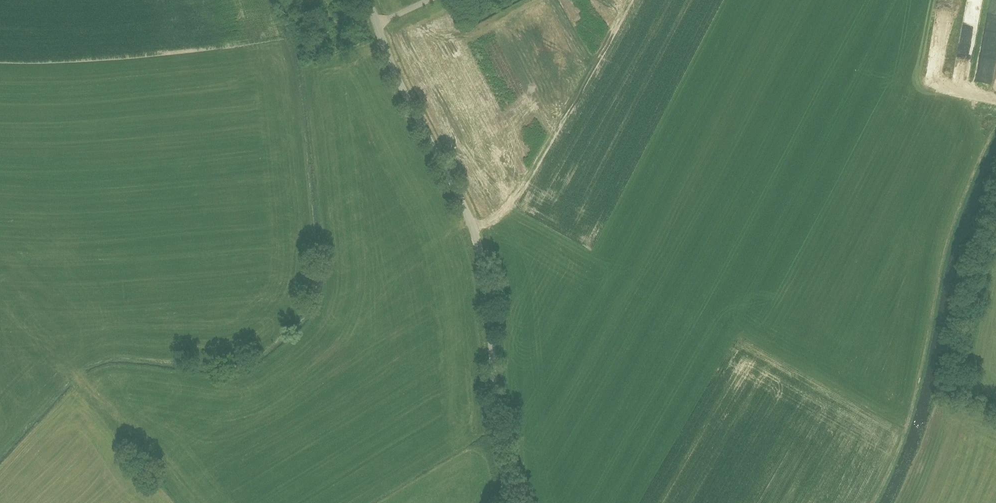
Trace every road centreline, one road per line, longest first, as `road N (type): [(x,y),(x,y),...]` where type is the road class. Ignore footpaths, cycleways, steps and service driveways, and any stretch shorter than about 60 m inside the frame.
road 1 (unclassified): [(512,502),(478,242),(393,70),(369,0)]

